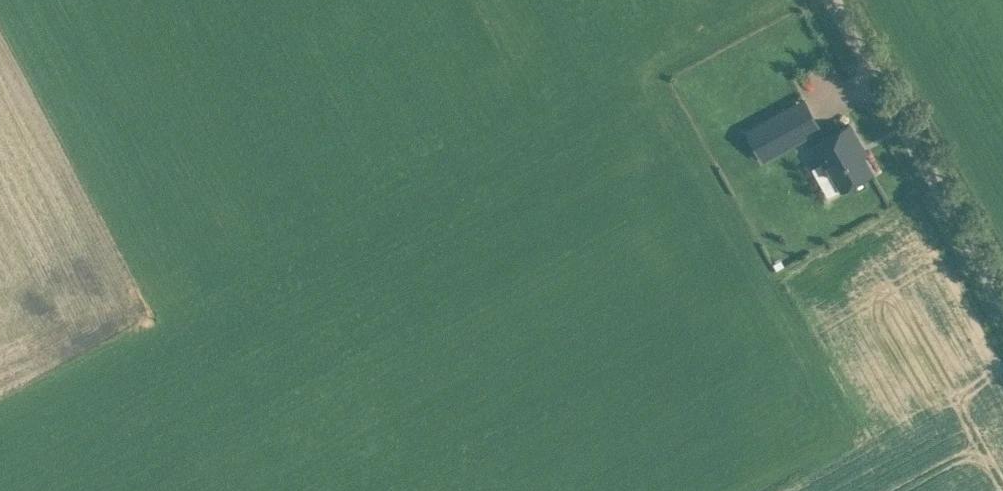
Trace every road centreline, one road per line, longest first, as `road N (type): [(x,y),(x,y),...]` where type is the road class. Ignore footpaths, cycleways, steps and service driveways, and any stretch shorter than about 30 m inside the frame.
road 1 (unclassified): [(1002,300),(831,0)]

